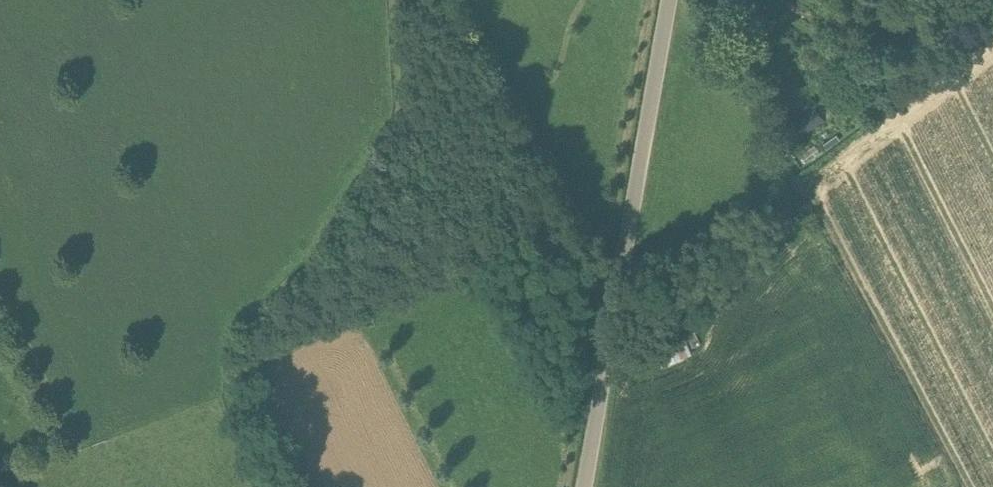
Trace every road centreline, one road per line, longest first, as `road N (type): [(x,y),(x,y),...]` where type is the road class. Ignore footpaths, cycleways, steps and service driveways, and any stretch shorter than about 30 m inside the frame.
road 1 (unclassified): [(585,486),(670,0)]

